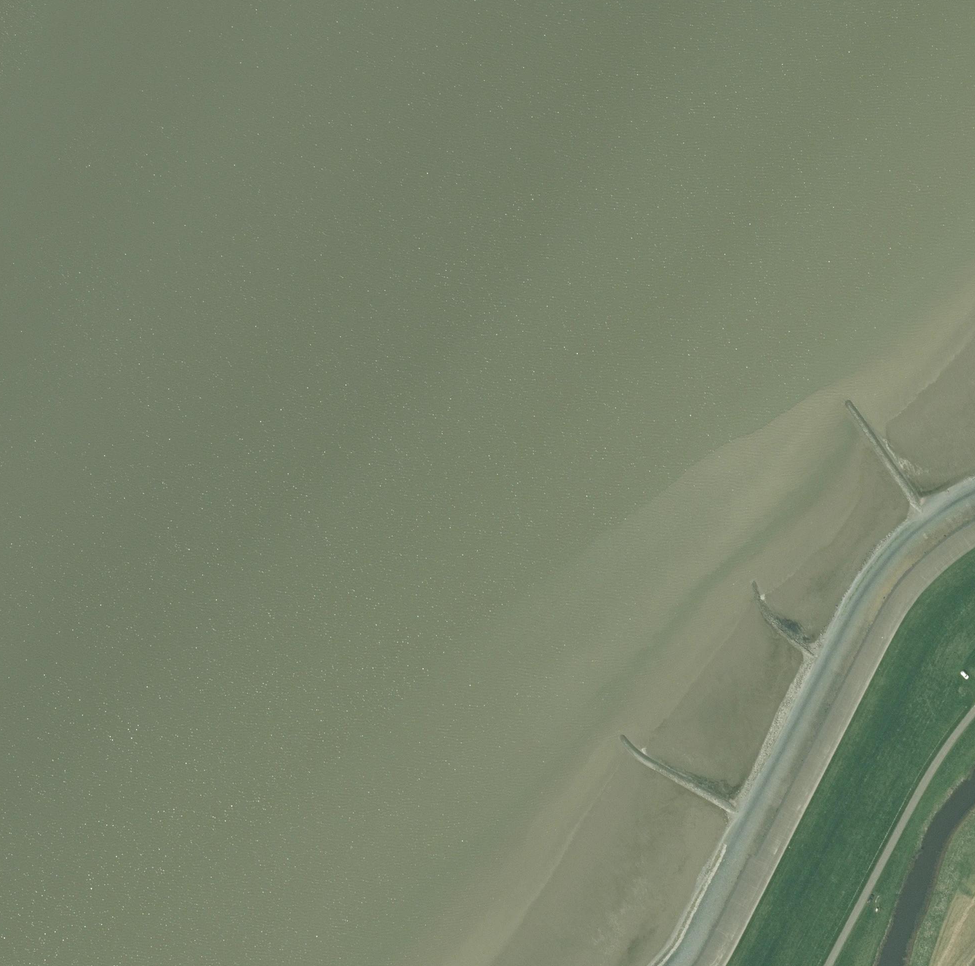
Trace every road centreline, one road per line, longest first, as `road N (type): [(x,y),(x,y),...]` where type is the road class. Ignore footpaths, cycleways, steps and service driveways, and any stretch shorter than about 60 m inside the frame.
road 1 (unclassified): [(830,965),(914,799),(974,713)]

